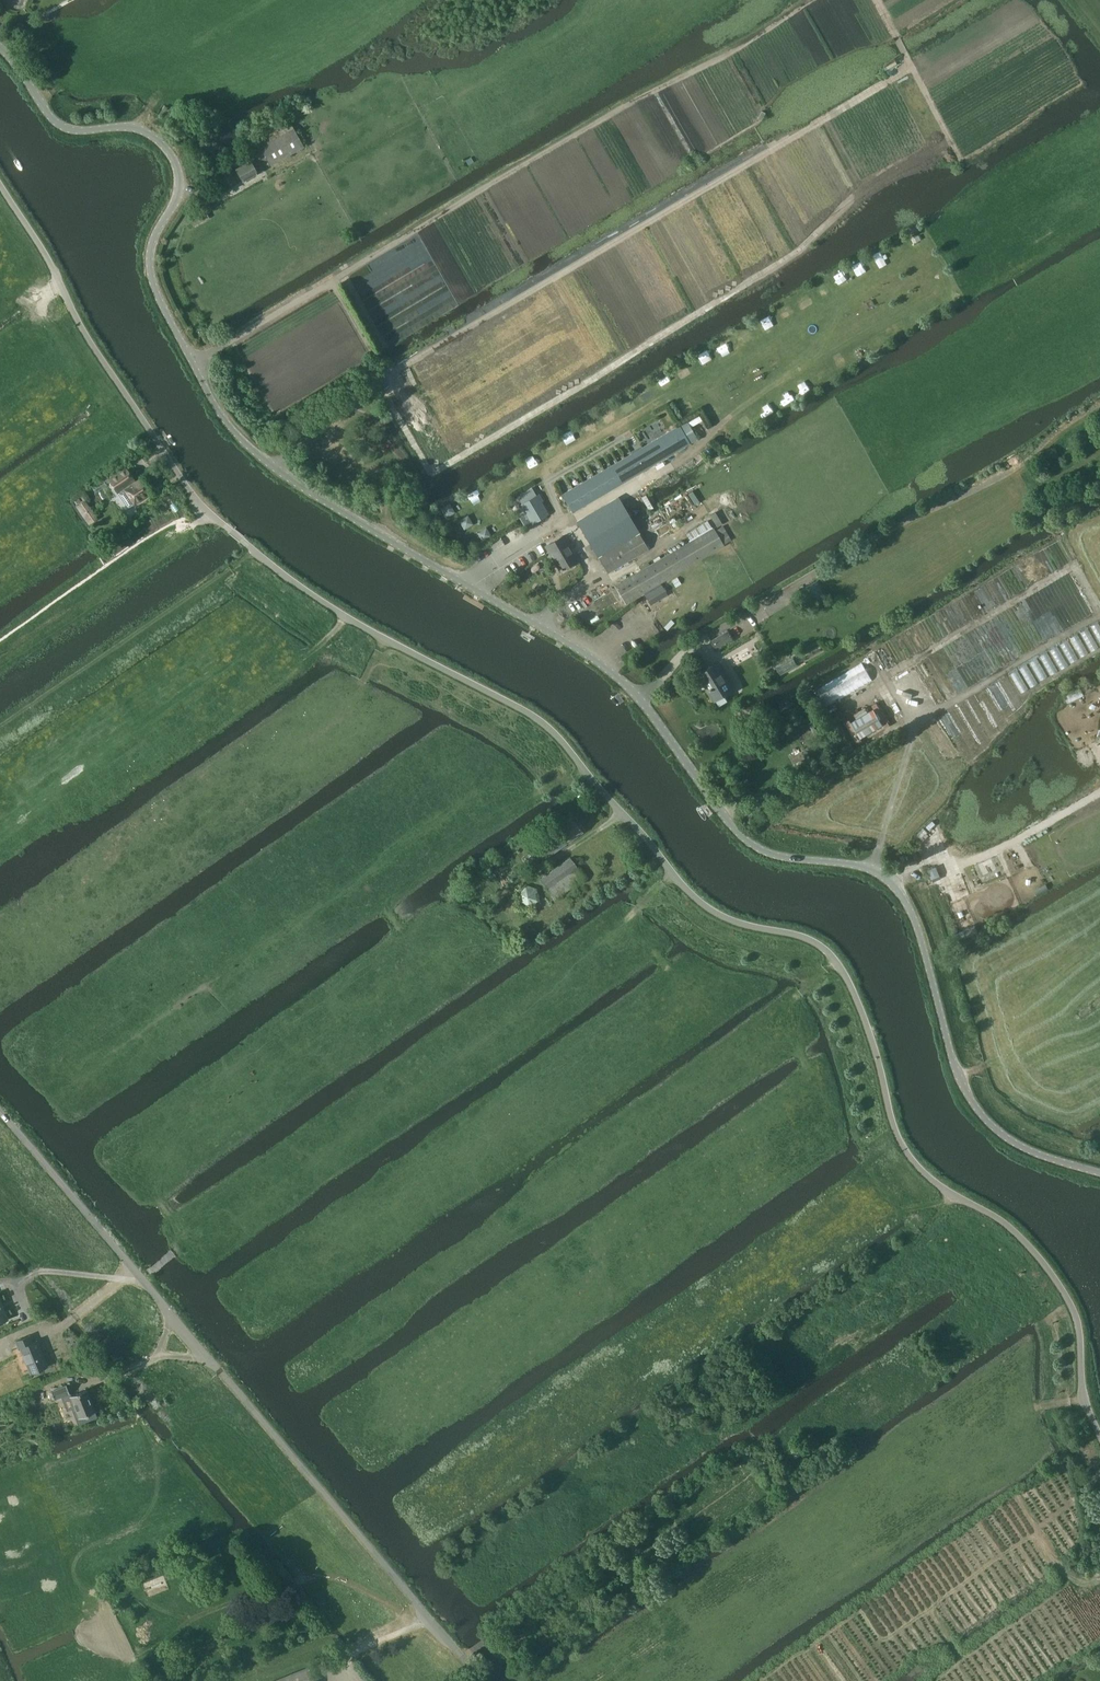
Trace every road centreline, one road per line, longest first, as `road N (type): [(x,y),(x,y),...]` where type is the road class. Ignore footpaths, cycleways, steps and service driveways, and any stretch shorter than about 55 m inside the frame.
road 1 (unclassified): [(1099,1434),(1084,1397),(1080,1328),(1070,1302),(1012,1227),(951,1193),(901,1140),(867,1024),(829,953),(713,910),(554,733),(335,610),(205,513),(97,352),(0,183)]
road 2 (unclassified): [(1099,1171),(1019,1143),(970,1096),(919,918),(884,874),(762,845),(645,705),(595,660),(258,451),(229,421),(152,279),(149,252),(173,197),(176,157),(143,128),(61,124),(0,39)]
road 3 (unclassified): [(483,1680),(0,1113)]
road 4 (track): [(194,361),(809,0)]
road 5 (track): [(911,66),(399,368)]
road 6 (track): [(877,0),(959,157)]
road 7 (track): [(422,1625),(344,1580),(306,1578),(271,1589)]
road 8 (track): [(991,1064),(1019,1097),(1062,1116),(1099,1110)]

